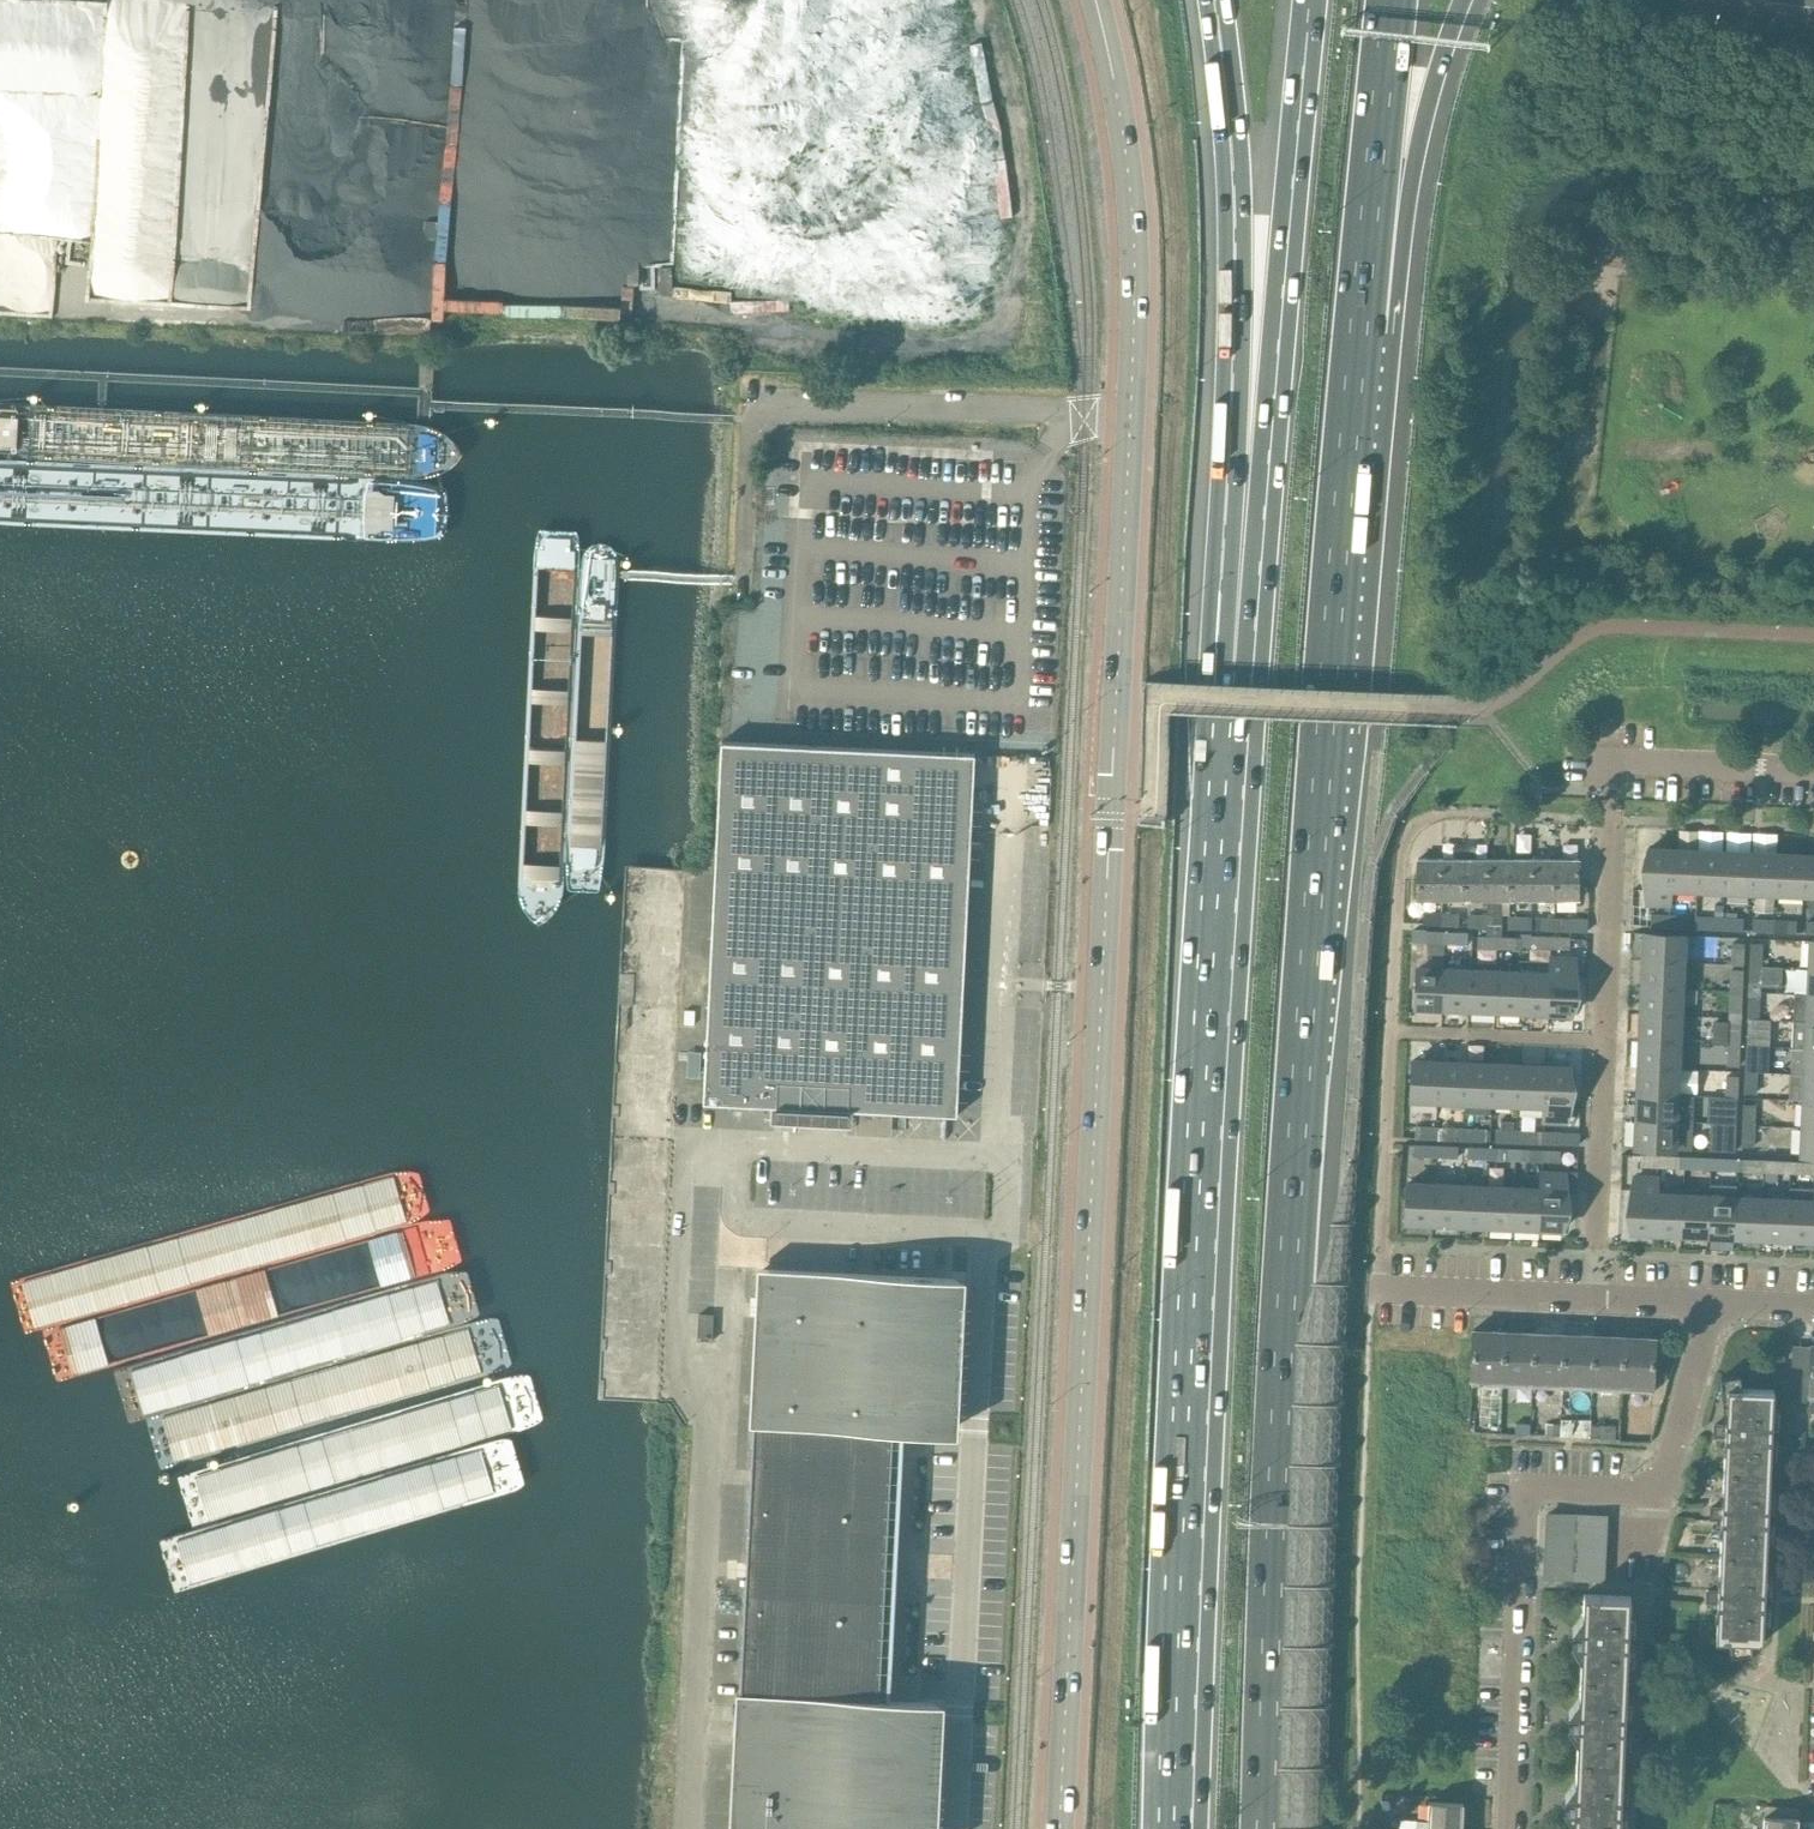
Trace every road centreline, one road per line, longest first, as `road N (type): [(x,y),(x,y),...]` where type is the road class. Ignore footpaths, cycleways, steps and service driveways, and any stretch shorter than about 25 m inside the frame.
road 1 (secondary): [(1062,1828),(1129,340),(1126,168),(1093,0)]
road 2 (motorway): [(1269,1828),(1304,1075),(1362,344)]
road 3 (motorway): [(1233,664),(1173,1828)]
road 4 (residential): [(1511,1828),(1524,1484),(1658,1490),(1715,1305)]
road 5 (motorway): [(1310,0),(1291,217),(1233,664)]
road 6 (motorway): [(1213,0),(1236,217),(1233,664)]
road 7 (motorway): [(1362,344),(1464,0)]
road 8 (motorway): [(1362,344),(1396,0)]
road 9 (residential): [(1597,1300),(1606,1040)]
road 10 (residential): [(1590,758),(1813,769)]
road 11 (residential): [(1606,1040),(1614,817)]
road 12 (residential): [(1597,1300),(1379,1292)]
road 13 (residential): [(1606,1040),(1392,1032)]

